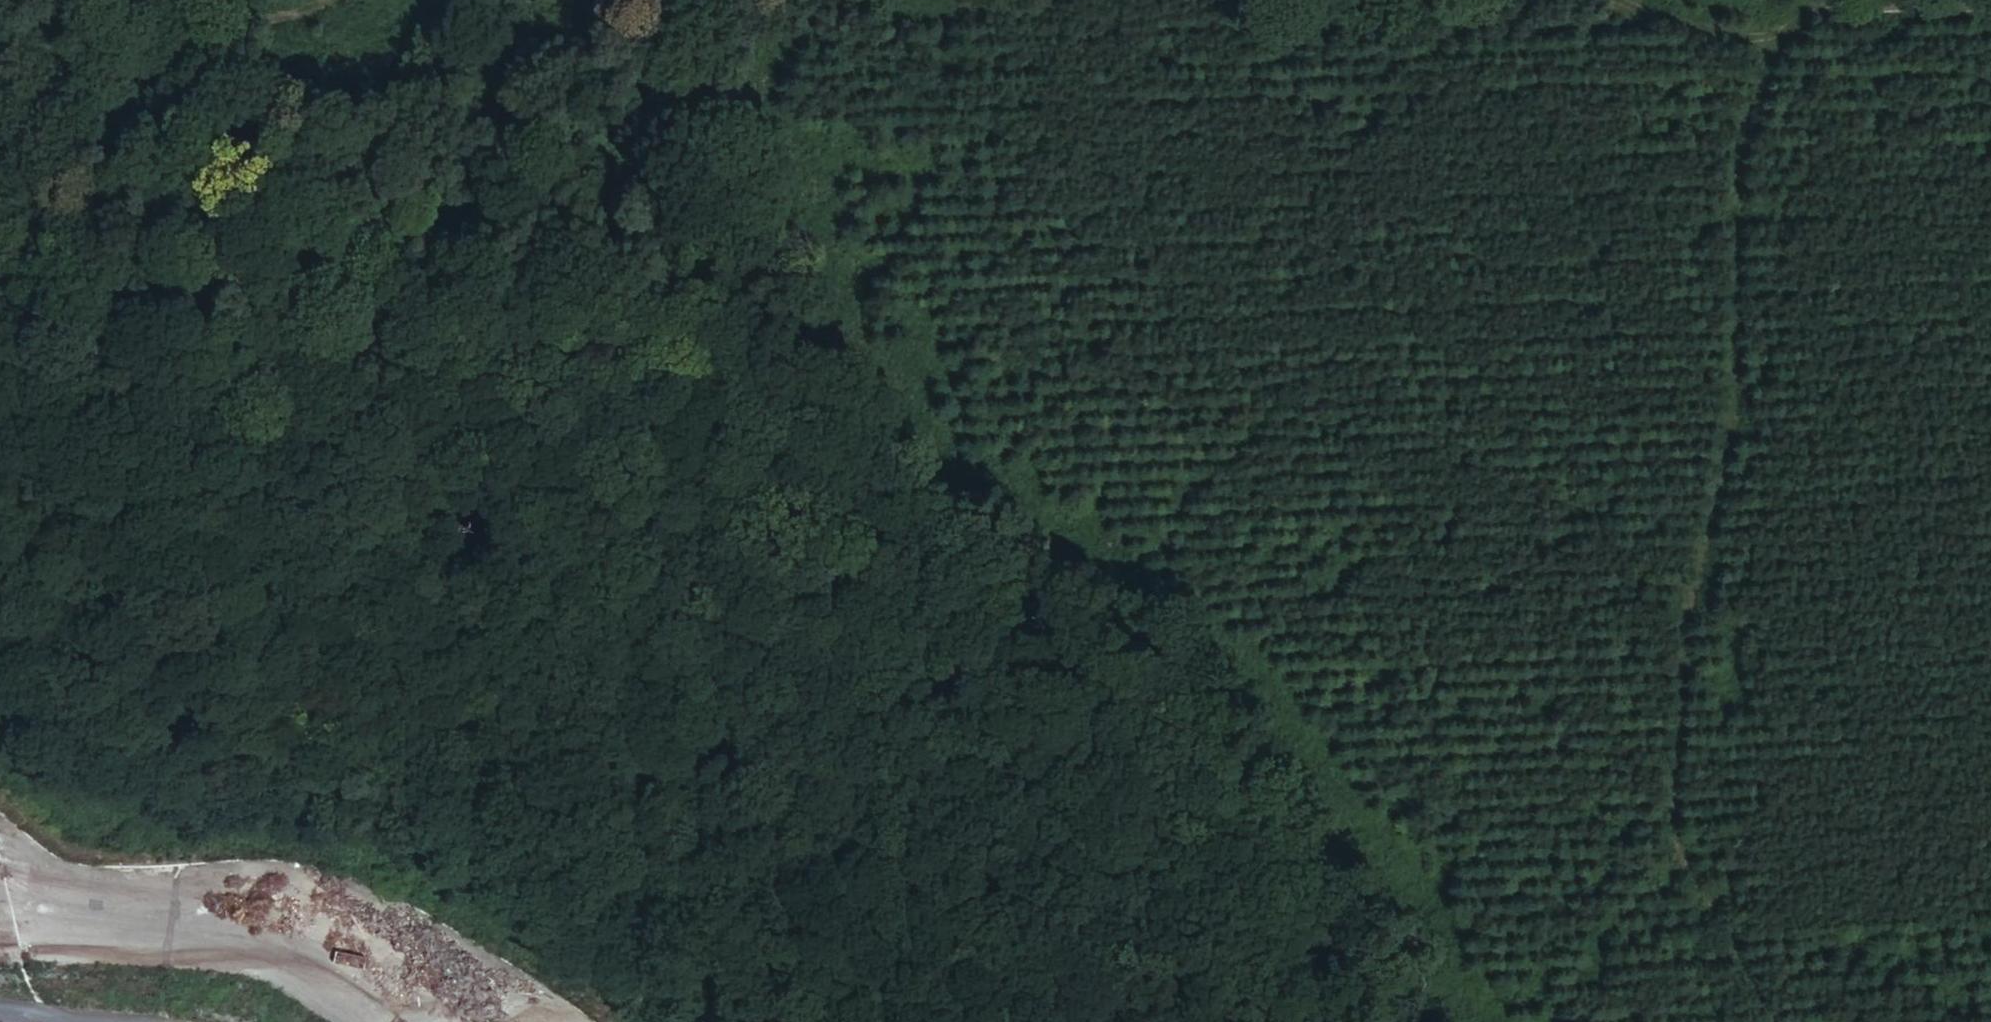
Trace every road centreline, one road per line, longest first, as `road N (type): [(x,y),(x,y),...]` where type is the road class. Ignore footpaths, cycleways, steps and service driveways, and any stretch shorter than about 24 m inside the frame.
road 1 (track): [(1783,1021),(1753,957),(1676,843),(1650,754),(1687,658),(1790,96),(1854,31),(1924,0)]
road 2 (track): [(1639,0),(1705,25),(1771,70),(1805,81)]

